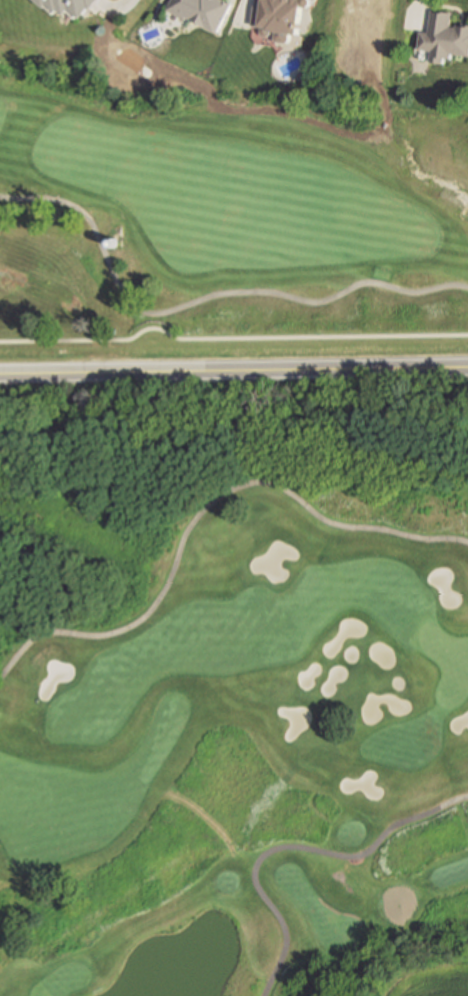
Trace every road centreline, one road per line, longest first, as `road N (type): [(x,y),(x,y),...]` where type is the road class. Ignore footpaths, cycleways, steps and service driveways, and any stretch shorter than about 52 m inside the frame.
road 1 (tertiary): [(467,366),(0,373)]

